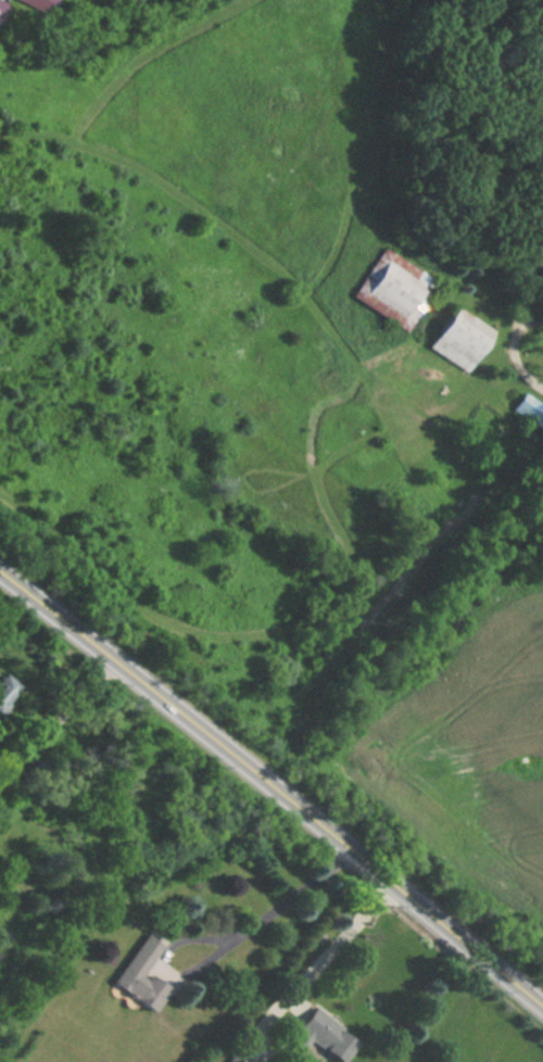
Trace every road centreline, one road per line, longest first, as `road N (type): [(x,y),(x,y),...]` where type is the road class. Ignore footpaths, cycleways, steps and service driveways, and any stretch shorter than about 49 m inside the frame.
road 1 (tertiary): [(542,1003),(0,571)]

